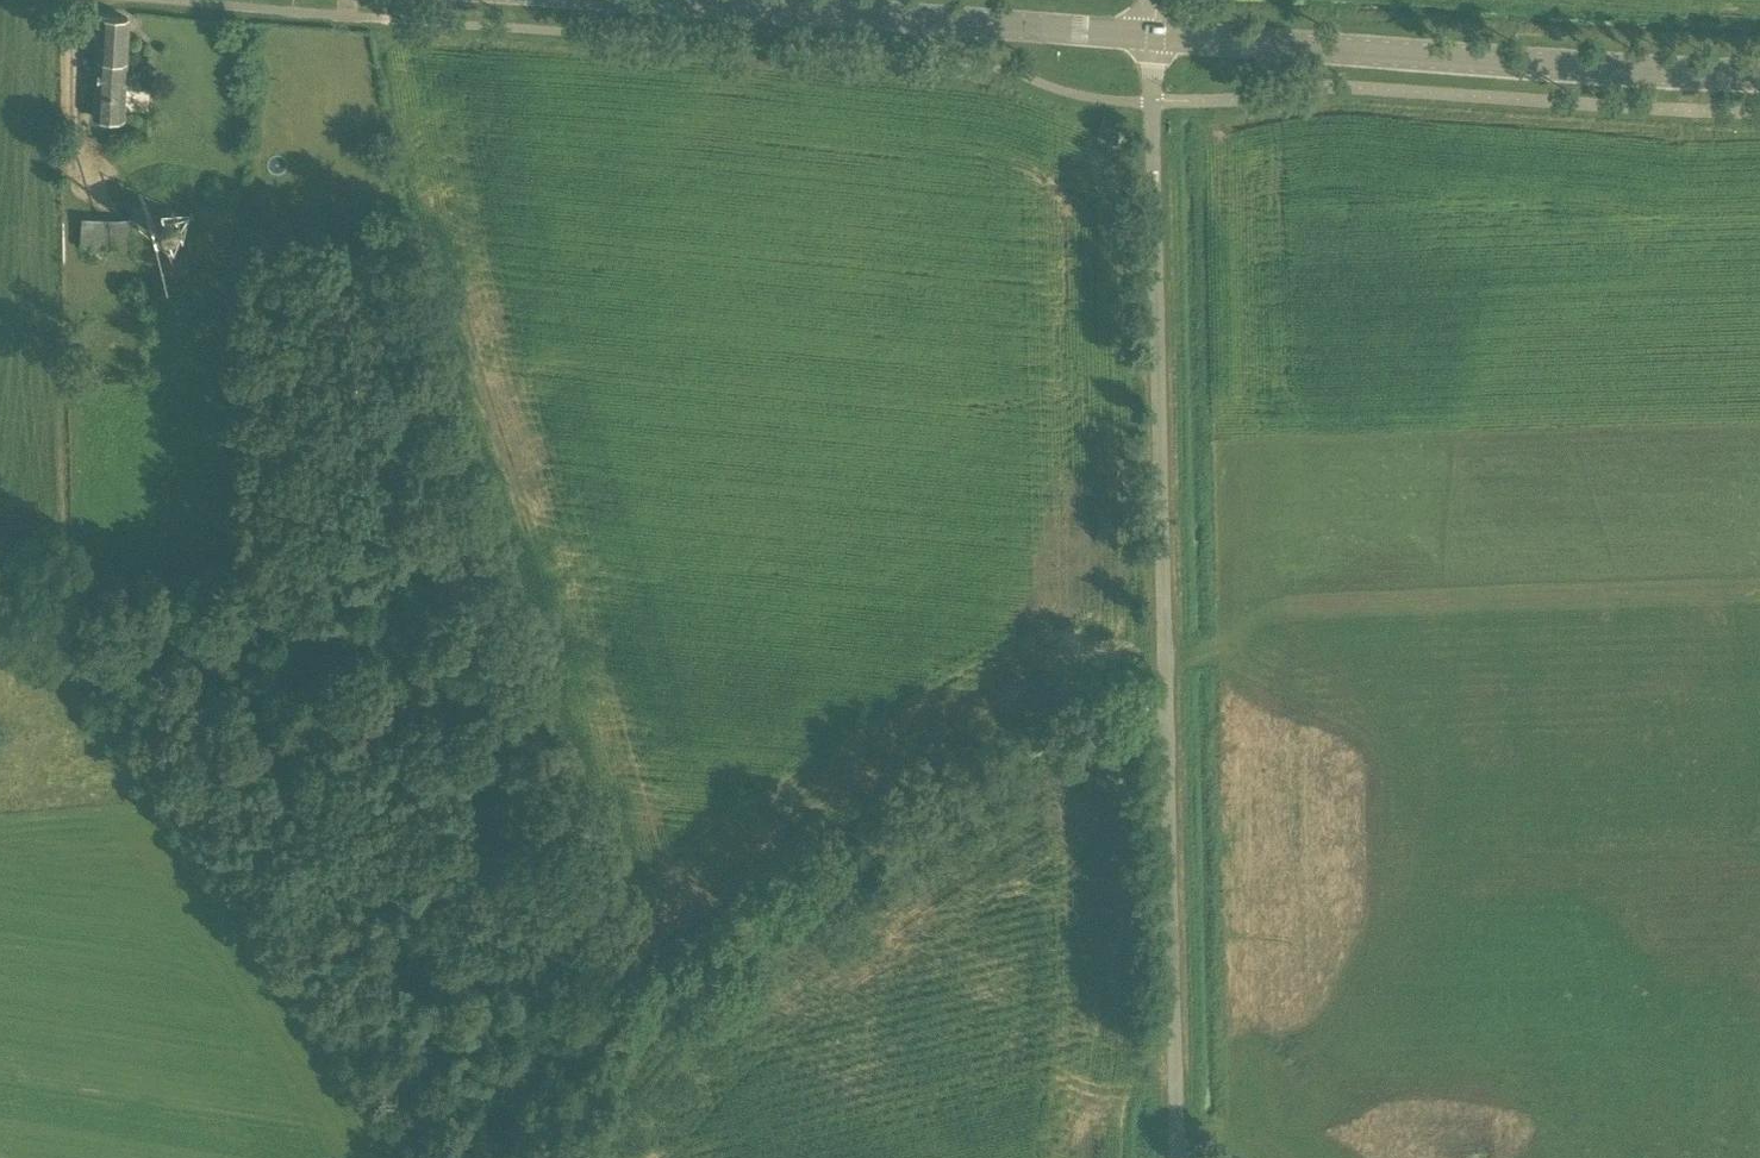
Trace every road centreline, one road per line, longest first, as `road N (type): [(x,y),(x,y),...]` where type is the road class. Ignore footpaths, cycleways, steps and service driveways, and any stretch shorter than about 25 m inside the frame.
road 1 (unclassified): [(479,1157),(621,999),(835,836),(1156,652)]
road 2 (unclassified): [(1156,652),(1151,38)]
road 3 (secondary): [(1151,38),(1759,78)]
road 4 (secondary): [(635,0),(1151,38)]
road 5 (unclassified): [(1157,1157),(1156,652)]

